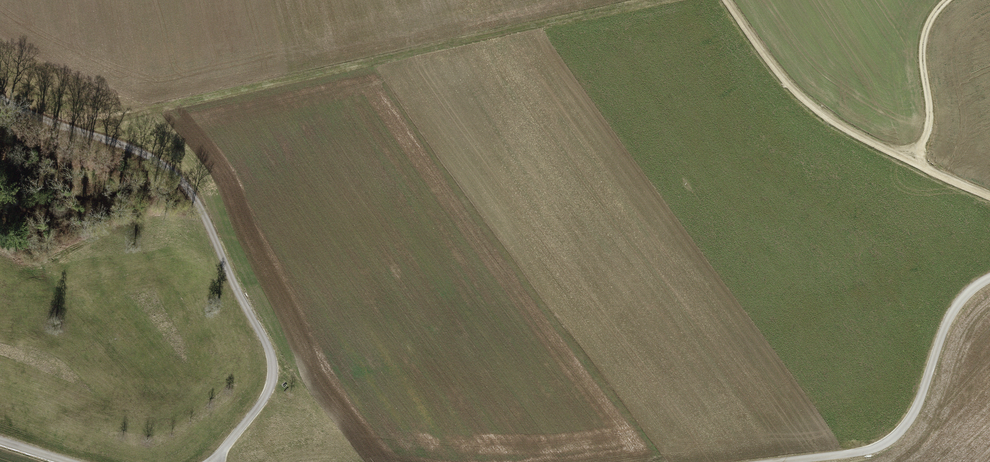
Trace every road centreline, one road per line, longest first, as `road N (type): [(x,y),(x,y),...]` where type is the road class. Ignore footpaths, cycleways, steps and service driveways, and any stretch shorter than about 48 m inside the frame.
road 1 (track): [(639,0),(78,131)]
road 2 (unclassified): [(0,96),(164,161),(189,183),(268,343),(275,378),(243,435),(221,453)]
road 3 (unclassified): [(779,461),(858,453),(892,438),(921,398),(955,307),(989,277)]
road 4 (track): [(910,161),(818,111),(726,0)]
road 5 (track): [(945,0),(924,32),(929,111),(910,161)]

